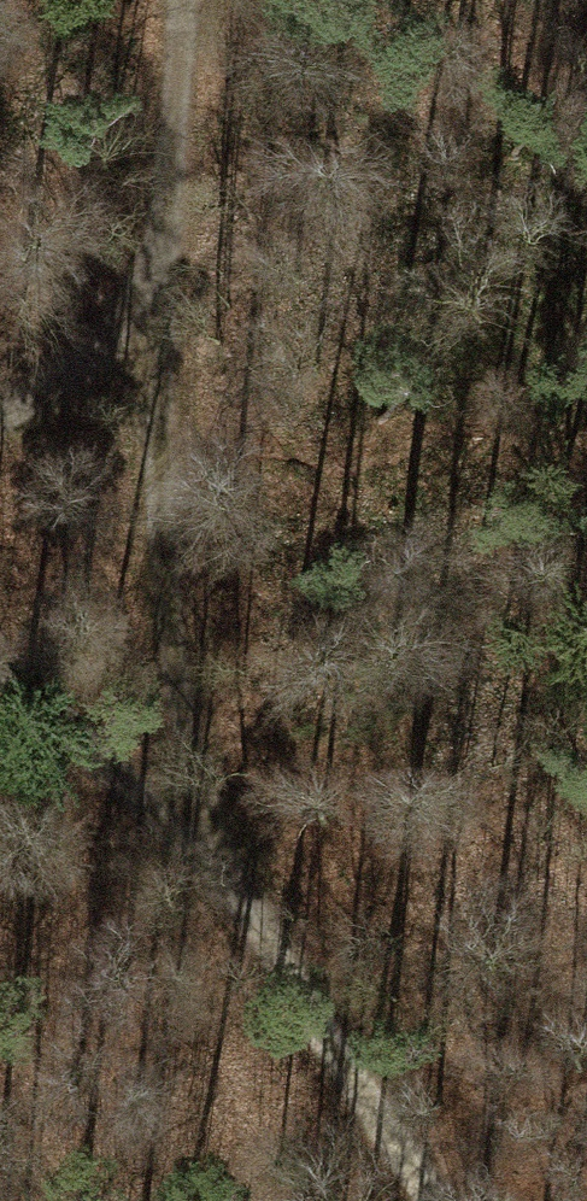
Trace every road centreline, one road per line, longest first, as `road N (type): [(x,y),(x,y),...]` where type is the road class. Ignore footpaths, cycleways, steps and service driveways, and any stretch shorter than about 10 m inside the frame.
road 1 (track): [(170,0),(141,307),(204,815),(468,1200)]
road 2 (track): [(204,815),(0,625)]
road 3 (track): [(0,398),(49,377),(141,307)]

